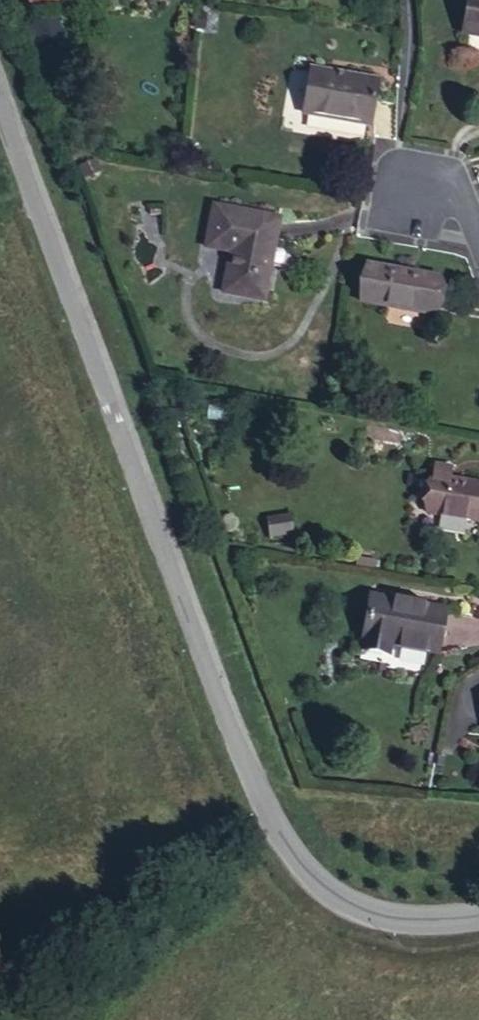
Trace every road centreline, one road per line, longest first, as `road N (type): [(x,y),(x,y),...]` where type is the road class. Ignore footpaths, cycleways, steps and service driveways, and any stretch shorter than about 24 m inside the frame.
road 1 (unclassified): [(0,98),(275,849),(312,897),(358,923),(478,915)]

